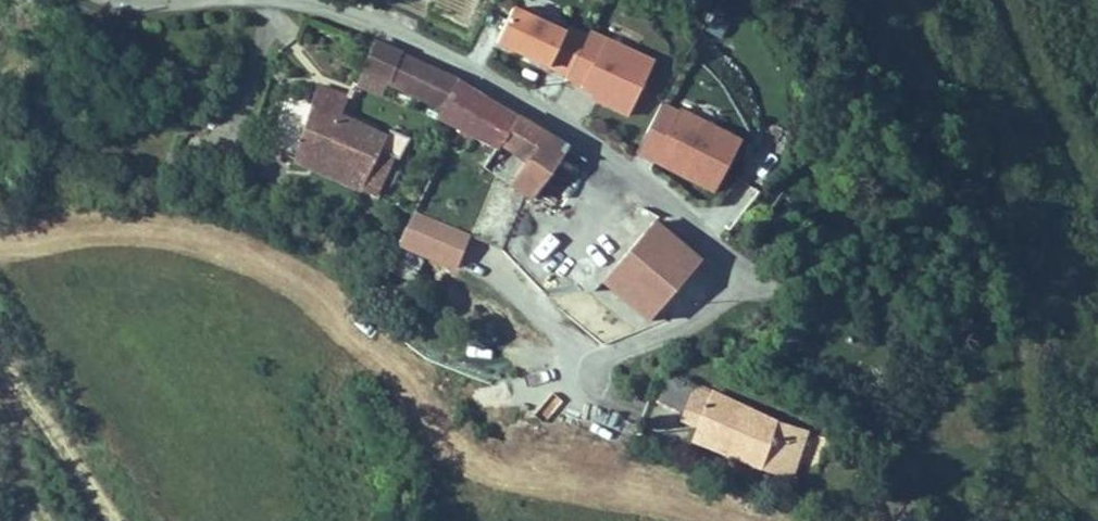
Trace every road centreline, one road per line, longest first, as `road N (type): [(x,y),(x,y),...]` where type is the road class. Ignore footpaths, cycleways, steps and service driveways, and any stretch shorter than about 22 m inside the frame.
road 1 (unclassified): [(276,0),(371,24),(505,88),(602,150),(722,253),(730,275),(724,298),(701,321),(582,362)]
road 2 (track): [(0,357),(111,520)]

